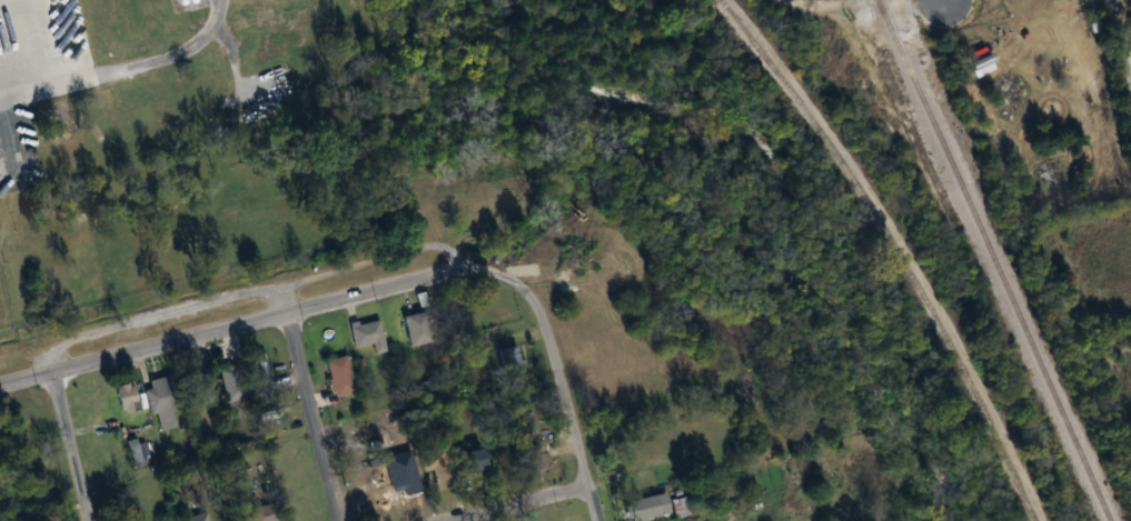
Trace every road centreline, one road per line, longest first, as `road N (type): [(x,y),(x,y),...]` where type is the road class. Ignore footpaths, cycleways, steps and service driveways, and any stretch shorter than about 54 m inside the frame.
road 1 (residential): [(460,267),(449,251),(419,247),(81,342),(54,355),(52,371)]
road 2 (residential): [(52,371),(460,267)]
road 3 (residential): [(460,267),(522,288),(537,308),(595,520)]
road 4 (residential): [(279,287),(340,520)]
road 5 (residential): [(0,102),(173,58)]
road 6 (residential): [(52,371),(89,520)]
road 7 (residential): [(449,520),(586,487)]

